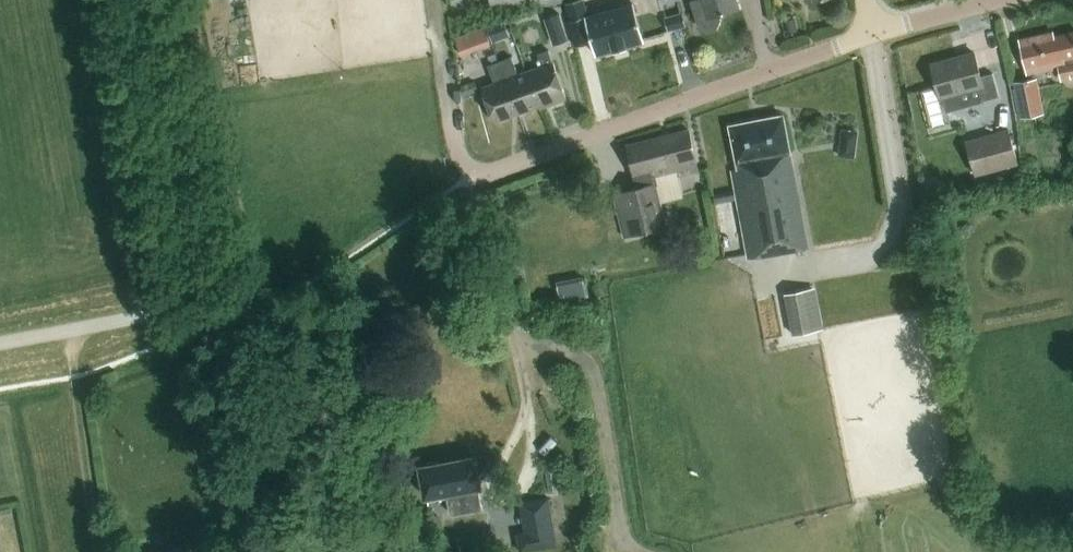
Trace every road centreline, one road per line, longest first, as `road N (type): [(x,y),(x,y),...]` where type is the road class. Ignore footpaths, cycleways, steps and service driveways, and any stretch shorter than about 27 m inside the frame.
road 1 (track): [(481,173),(483,215),(514,325),(597,373),(626,532),(647,551)]
road 2 (unclassified): [(472,170),(499,172),(870,32)]
road 3 (track): [(64,329),(105,551)]
road 4 (unclassified): [(870,32),(987,0)]

